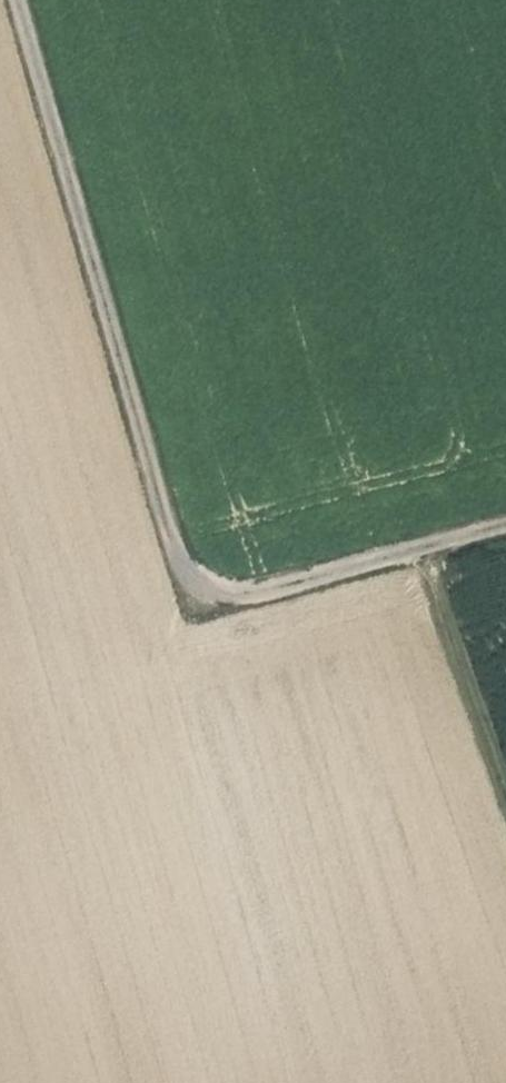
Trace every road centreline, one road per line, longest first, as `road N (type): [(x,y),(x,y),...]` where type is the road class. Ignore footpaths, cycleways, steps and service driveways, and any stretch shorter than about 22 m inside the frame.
road 1 (track): [(505,526),(230,596),(193,586),(171,538),(17,0)]
road 2 (track): [(431,545),(505,771)]

